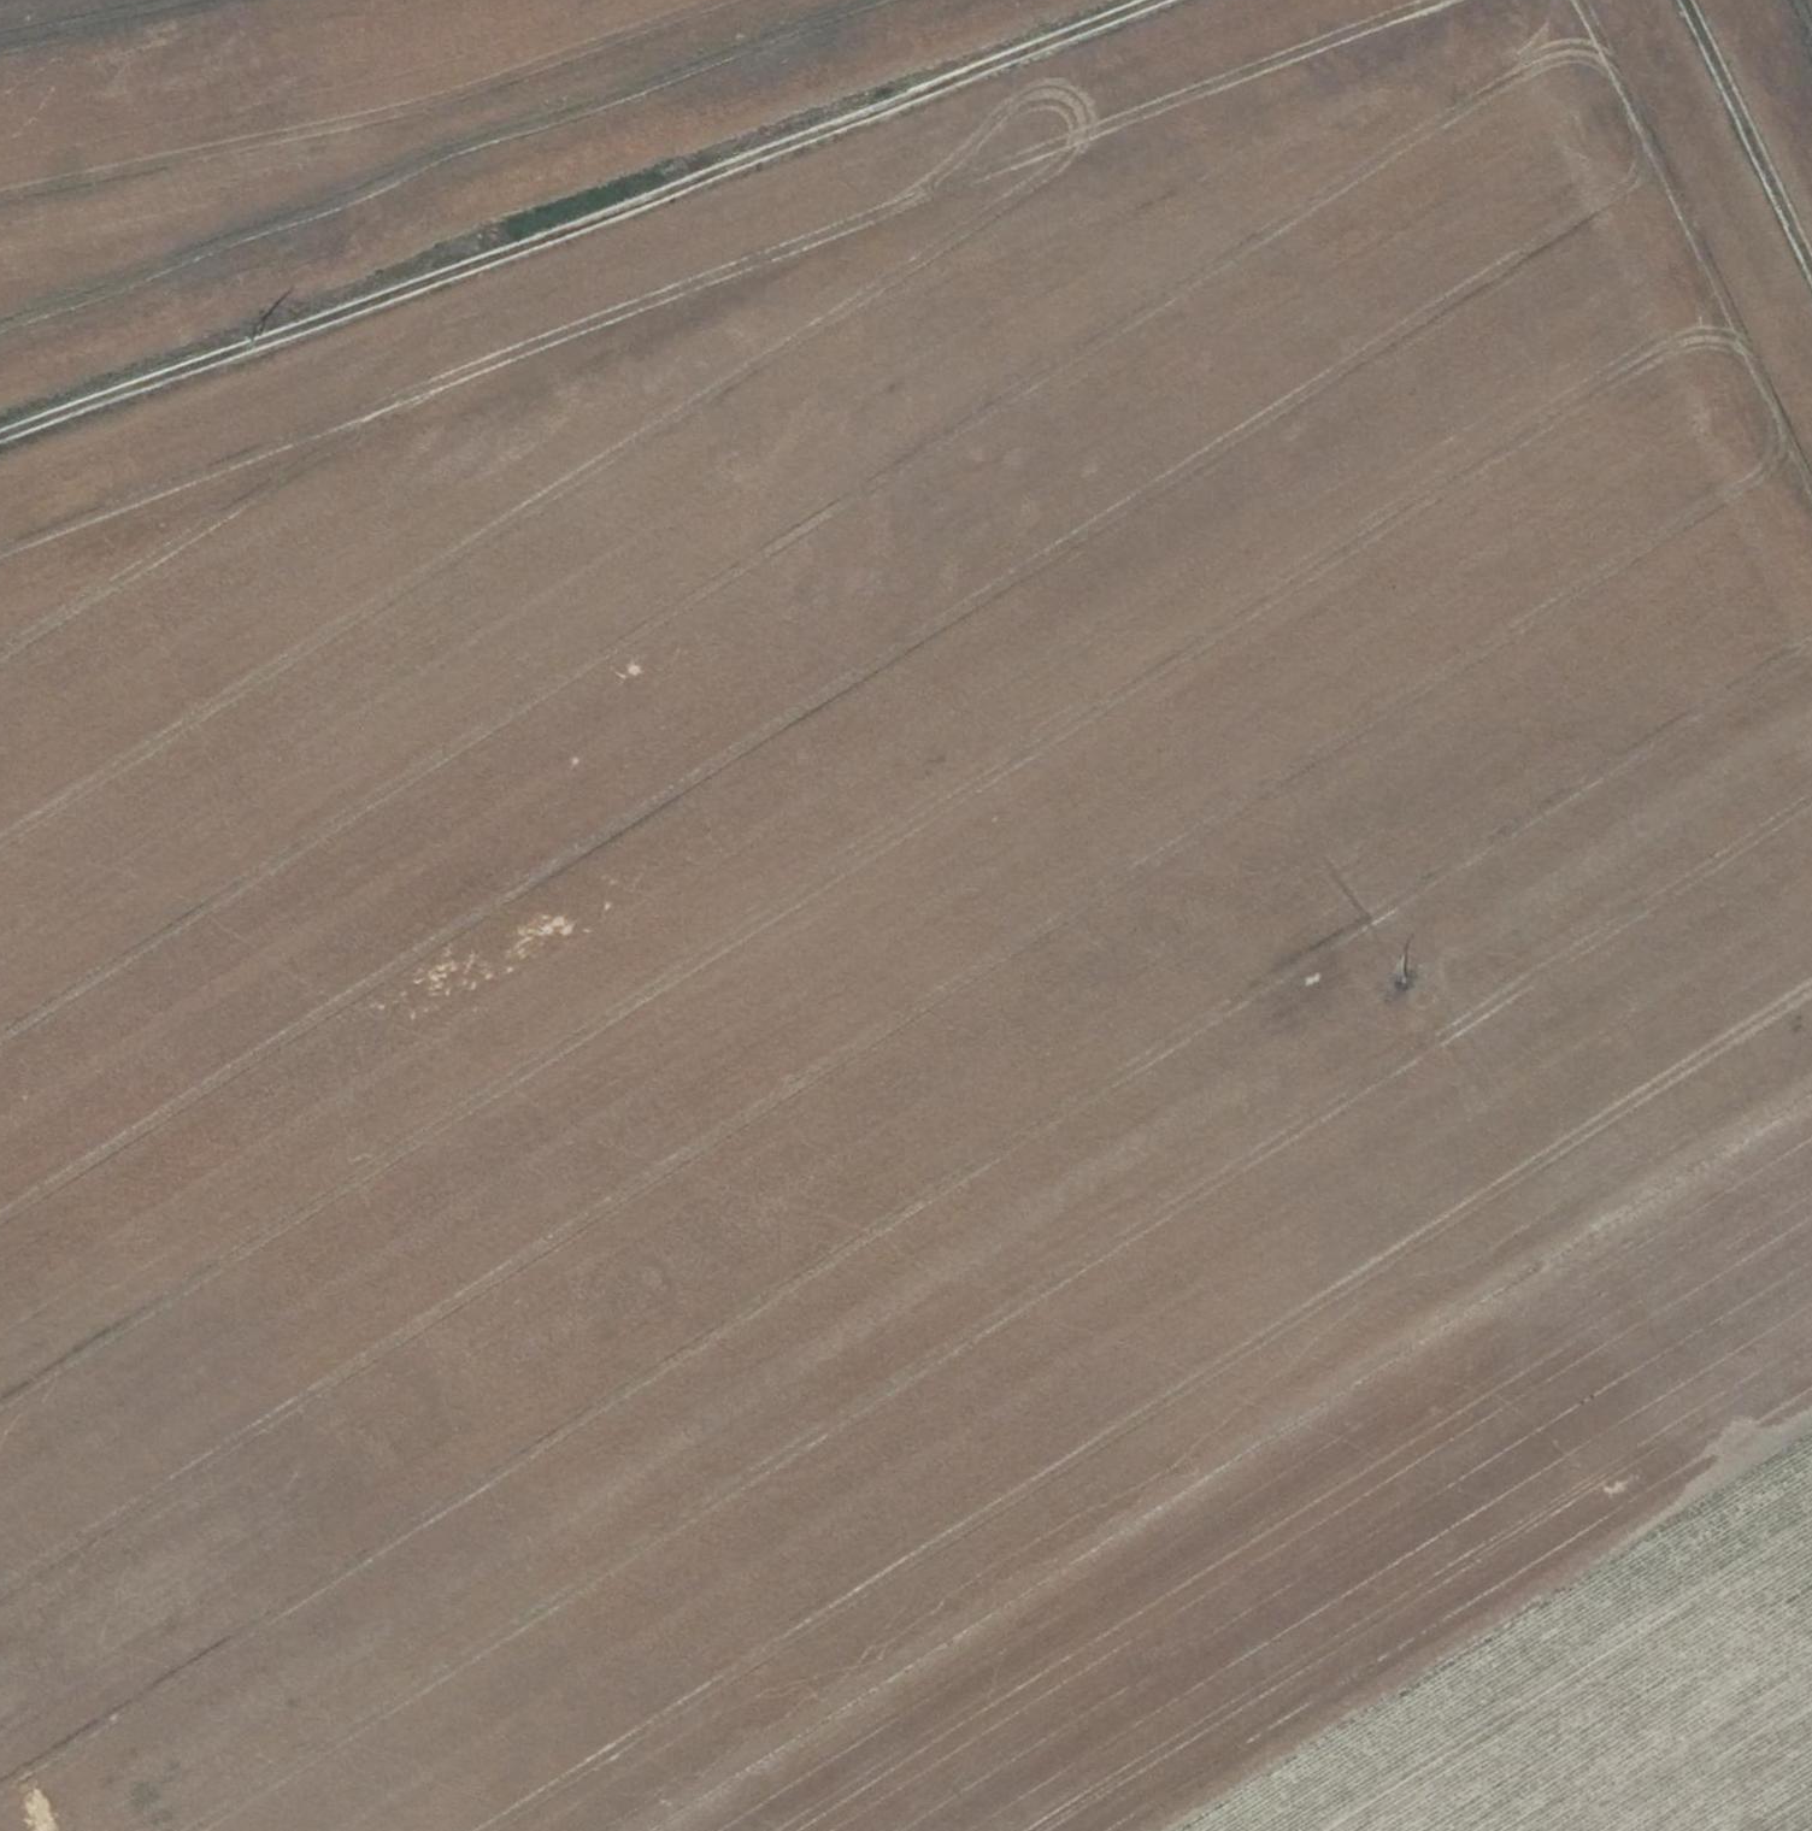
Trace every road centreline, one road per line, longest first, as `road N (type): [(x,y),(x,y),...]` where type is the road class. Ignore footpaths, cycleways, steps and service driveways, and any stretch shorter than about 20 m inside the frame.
road 1 (track): [(1133,0),(0,427)]
road 2 (track): [(1811,265),(1689,0)]

